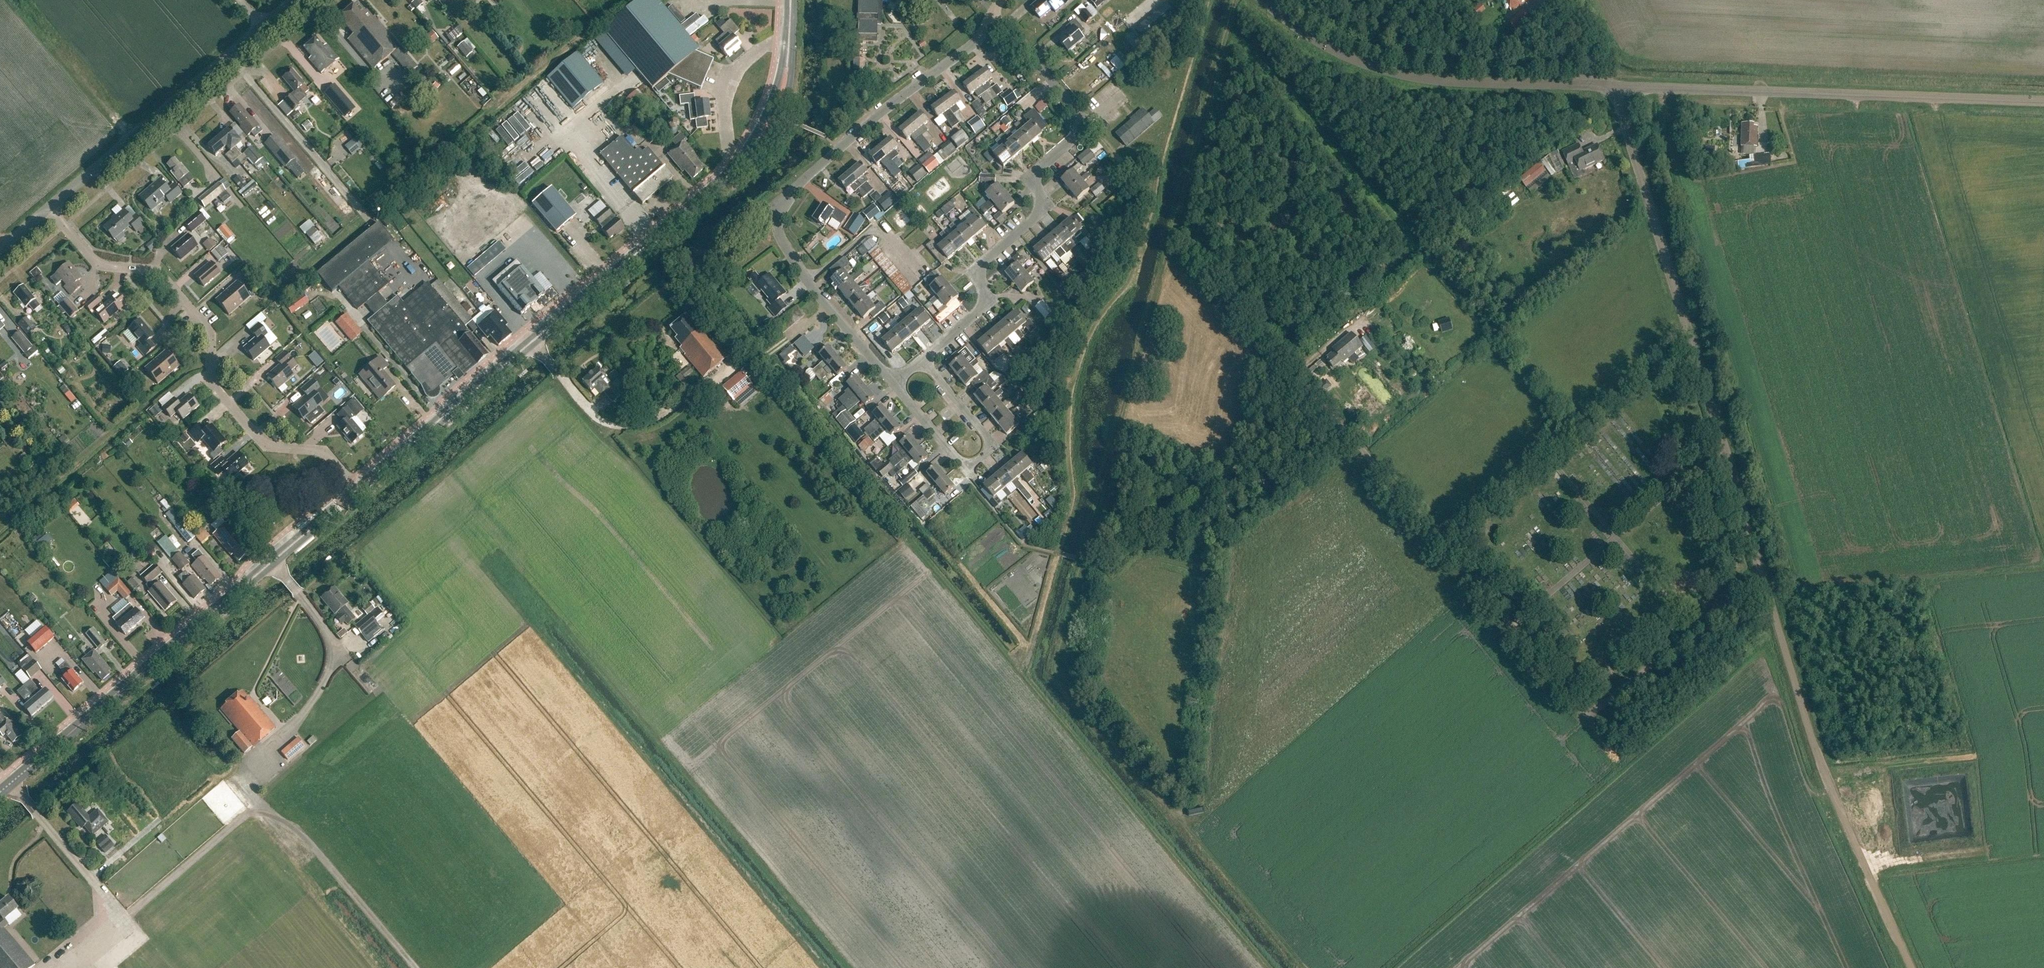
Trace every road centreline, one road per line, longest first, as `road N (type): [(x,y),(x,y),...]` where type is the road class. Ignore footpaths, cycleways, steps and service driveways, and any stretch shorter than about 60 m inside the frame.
road 1 (unclassified): [(1309,390),(1585,709),(1599,710),(1761,572)]
road 2 (track): [(1234,0),(1084,560)]
road 3 (unclassified): [(1761,572),(1609,88)]
road 4 (residential): [(894,383),(808,282),(781,238),(777,211),(838,149),(976,42),(994,15)]
road 5 (track): [(1295,967),(1057,686),(1084,560)]
road 6 (tertiary): [(358,490),(736,168)]
road 7 (tertiary): [(0,794),(358,490)]
road 8 (residential): [(358,490),(323,452),(260,440),(213,384),(207,331),(156,268),(108,266),(86,254),(50,205)]
road 9 (unclassified): [(2043,102),(1609,88)]
road 10 (unclassified): [(1912,967),(1818,760),(1761,572)]
road 11 (unclassified): [(1609,88),(1378,69),(1301,31),(1264,0)]
road 12 (unclassified): [(50,205),(293,0)]
road 13 (residential): [(921,359),(981,309),(978,267),(1040,213),(1032,176),(1077,135),(1080,122)]
road 14 (residential): [(736,168),(724,113),(729,80),(758,51),(791,34)]
road 15 (tertiary): [(741,164),(763,147),(788,96),(791,34)]
road 16 (residential): [(989,449),(967,471),(894,383)]
road 17 (tertiary): [(791,34),(774,96),(741,164)]
road 18 (residential): [(994,15),(1080,122)]

